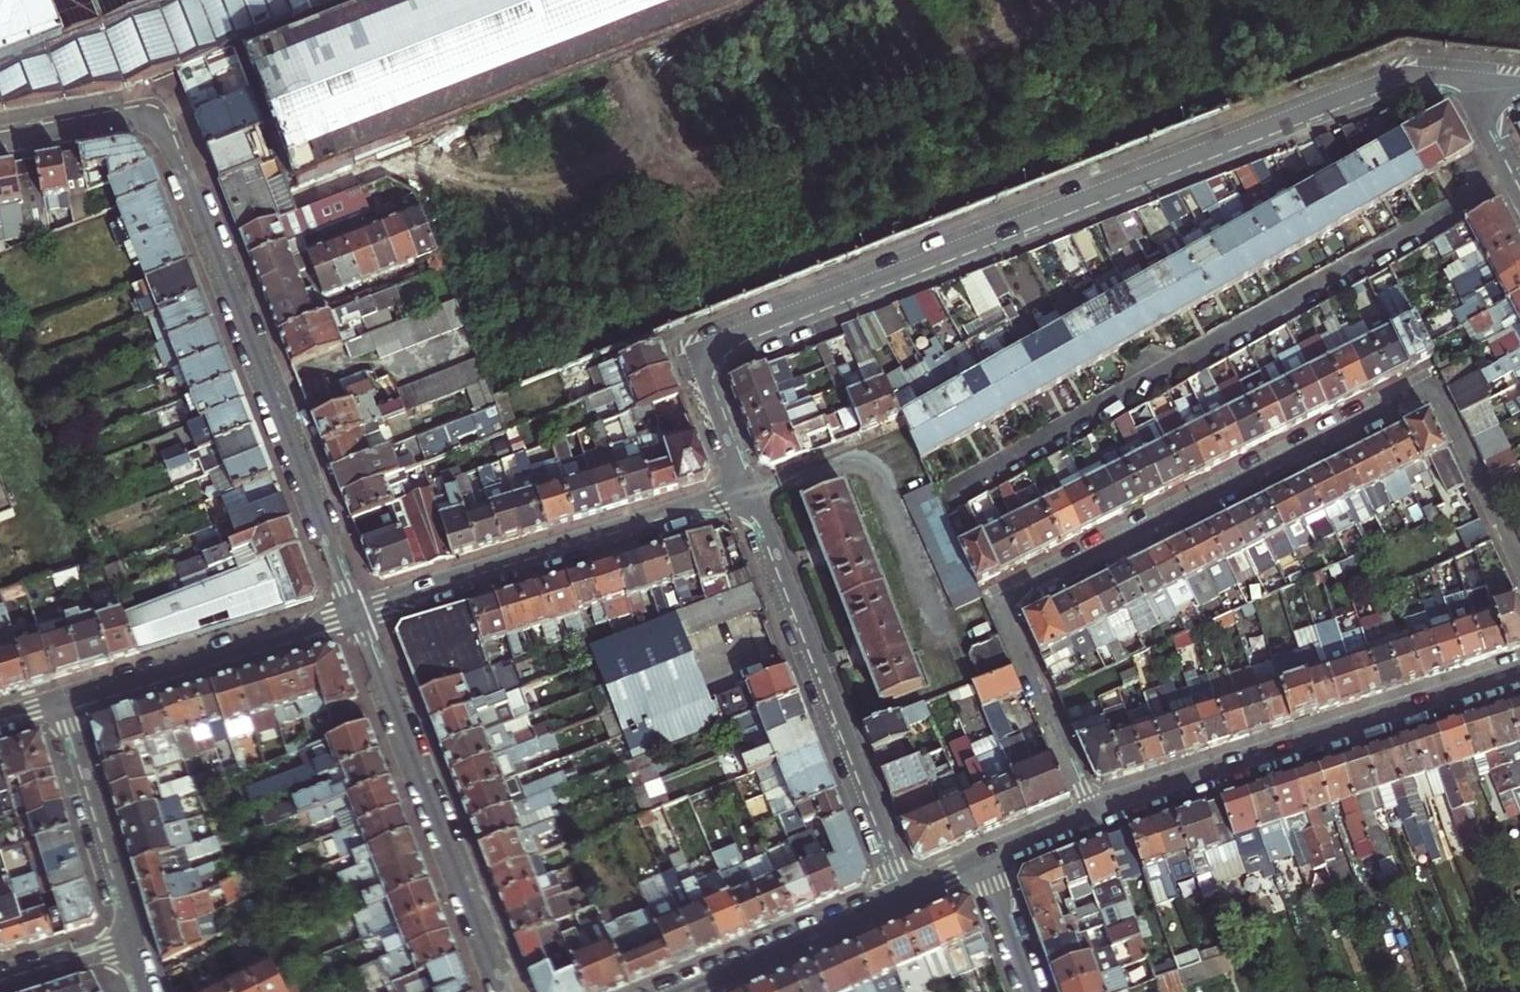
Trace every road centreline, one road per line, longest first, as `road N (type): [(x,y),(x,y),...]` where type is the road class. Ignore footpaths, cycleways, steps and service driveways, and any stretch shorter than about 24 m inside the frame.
road 1 (residential): [(1468,76),(1417,70),(1382,77),(690,348),(745,490)]
road 2 (residential): [(1519,573),(1432,392),(1005,604),(1095,811)]
road 3 (residential): [(0,146),(161,116),(357,611)]
road 4 (residential): [(1512,170),(954,491)]
road 5 (tertiary): [(1095,811),(1519,668)]
road 6 (residential): [(900,898),(745,490)]
road 7 (residential): [(357,611),(508,991)]
road 8 (residential): [(745,490),(357,611)]
road 9 (residential): [(357,611),(56,703)]
road 10 (residential): [(126,936),(56,703)]
road 11 (tertiary): [(690,988),(900,898)]
road 12 (residential): [(984,857),(1031,991)]
road 13 (residential): [(0,976),(126,936)]

